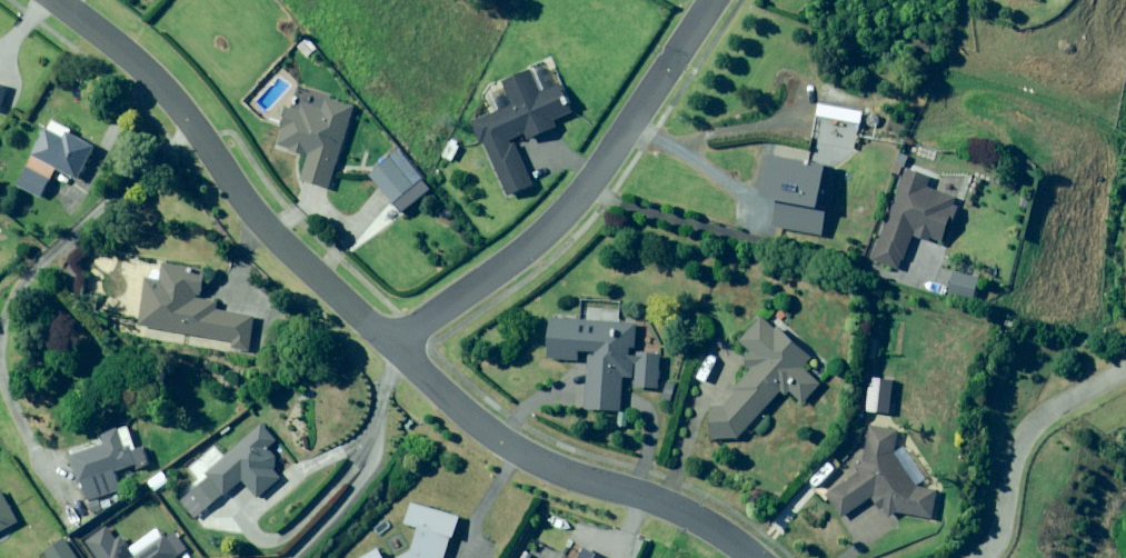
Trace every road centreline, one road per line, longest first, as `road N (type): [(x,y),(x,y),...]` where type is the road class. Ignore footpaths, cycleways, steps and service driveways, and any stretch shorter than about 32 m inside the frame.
road 1 (residential): [(54,0),(136,58),(186,114),(236,196),(392,344)]
road 2 (residential): [(713,0),(564,213),(506,265),(392,344)]
road 3 (residential): [(392,344),(494,436),(548,468),(712,530),(748,557)]
road 4 (residential): [(983,557),(1003,533),(1022,439),(1042,415),(1125,371)]

